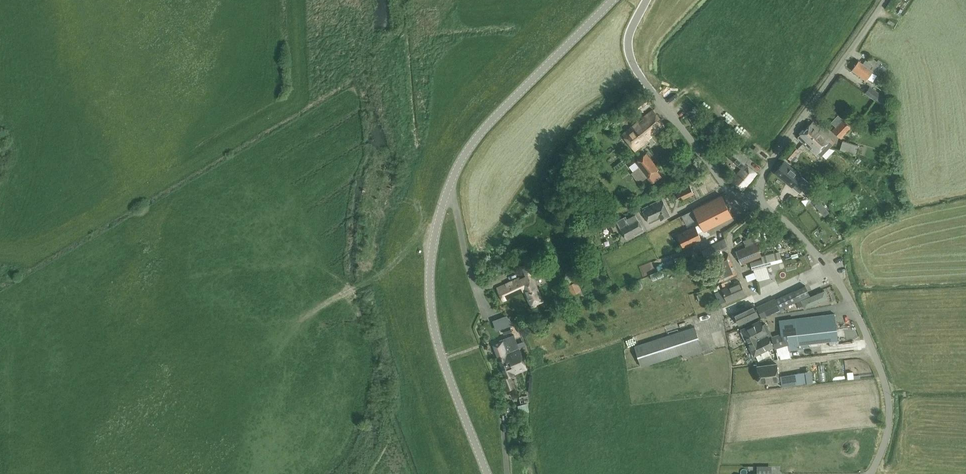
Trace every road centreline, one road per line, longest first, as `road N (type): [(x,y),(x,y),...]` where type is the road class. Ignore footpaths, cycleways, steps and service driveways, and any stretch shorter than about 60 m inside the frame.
road 1 (tertiary): [(487,473),(436,334),(430,281),(436,230),(472,144),(612,0)]
road 2 (unclassified): [(871,473),(890,415),(870,343),(820,259),(753,202)]
road 3 (unclassified): [(753,202),(722,181),(632,60),(629,38),(646,0)]
road 4 (unclassified): [(753,202),(779,149),(885,0)]
road 5 (track): [(435,235),(298,323)]
road 6 (track): [(700,320),(827,268)]

